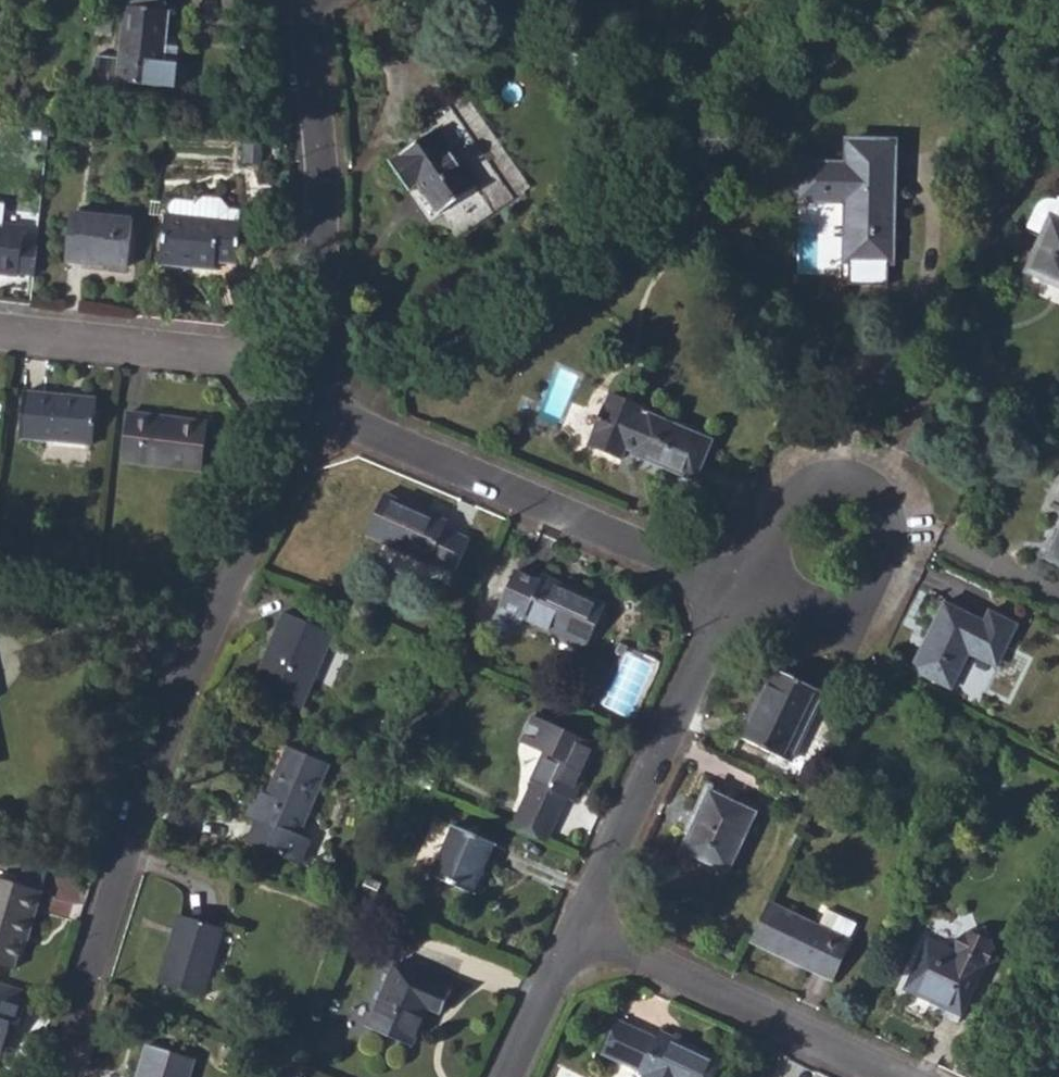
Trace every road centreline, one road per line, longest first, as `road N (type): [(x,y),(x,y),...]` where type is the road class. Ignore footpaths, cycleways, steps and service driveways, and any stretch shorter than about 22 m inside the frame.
road 1 (residential): [(54,1076),(145,814),(303,406)]
road 2 (residential): [(738,585),(303,406)]
road 3 (residential): [(738,585),(827,621),(858,619),(891,521),(863,483),(839,475),(810,486),(766,557)]
road 4 (residential): [(303,406),(326,339),(316,0)]
road 5 (residential): [(583,925),(738,585)]
road 6 (residential): [(583,925),(892,1076)]
road 7 (residential): [(0,334),(200,358)]
road 8 (residential): [(512,1076),(583,925)]

